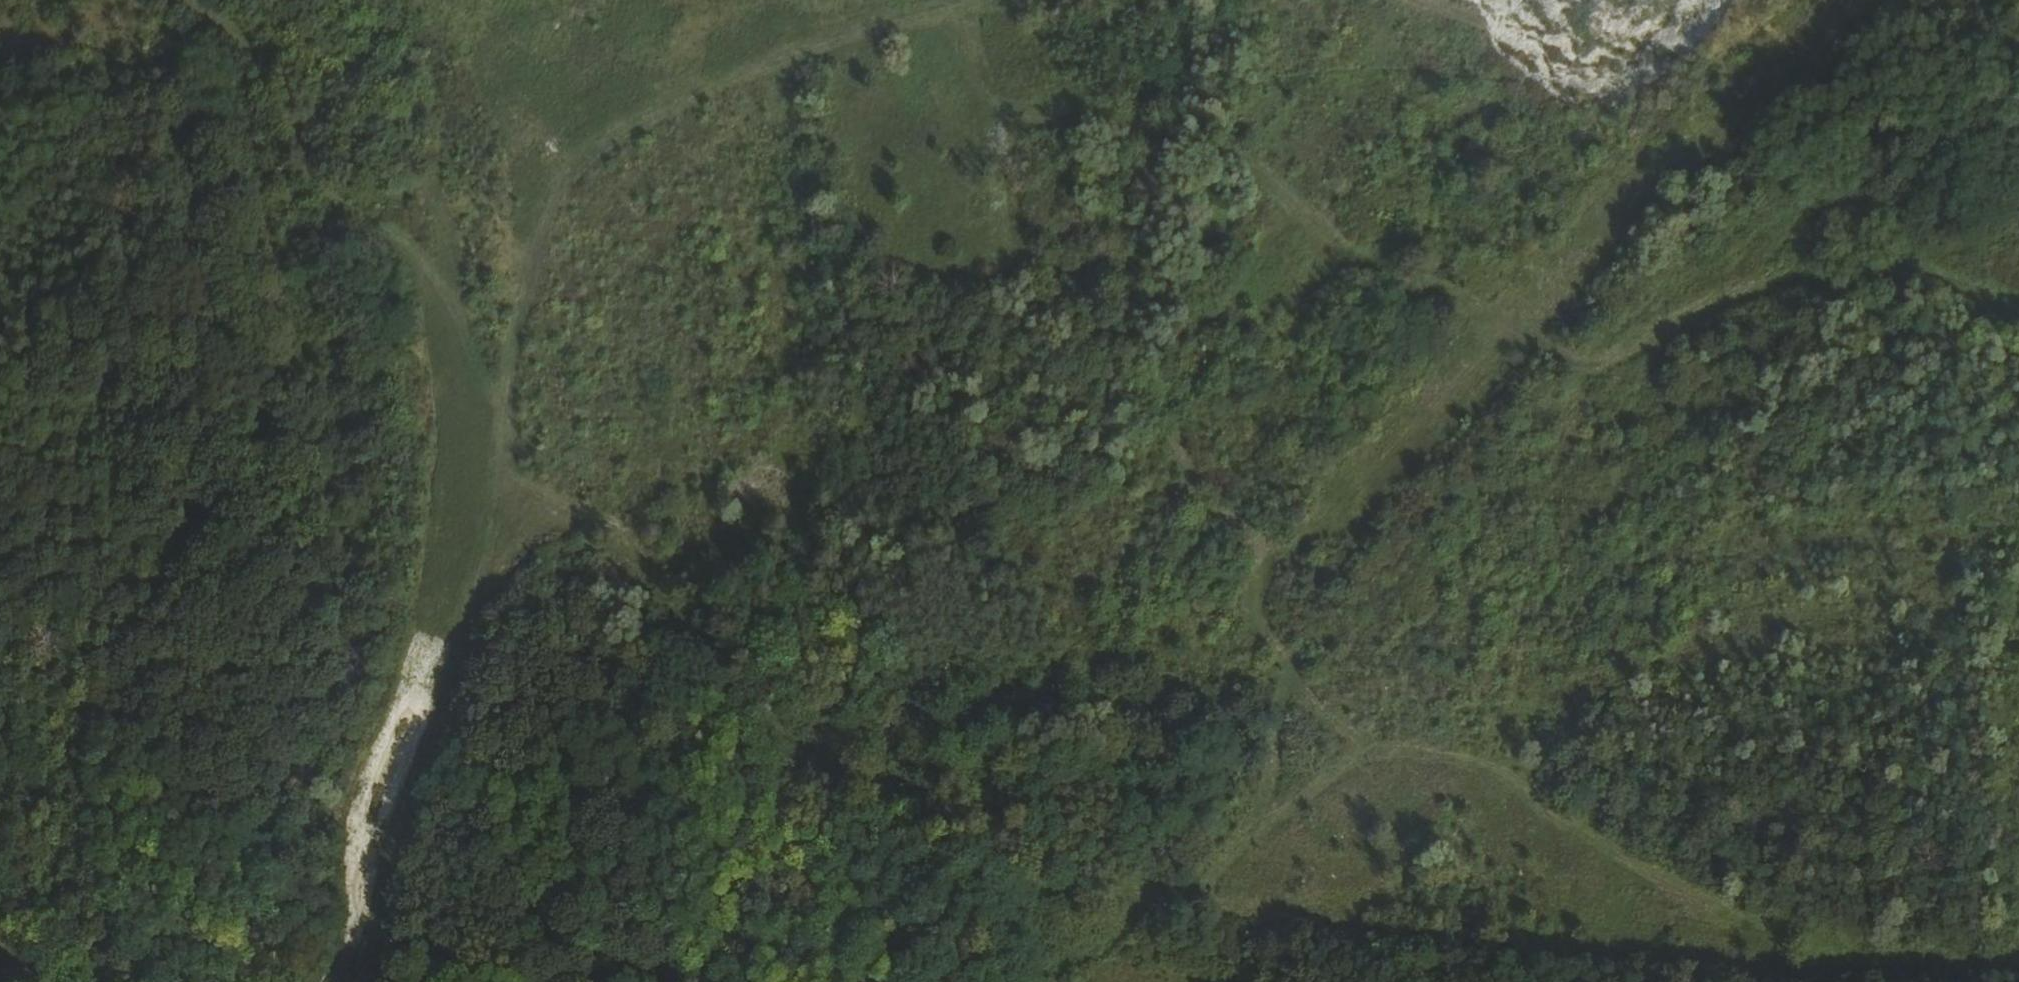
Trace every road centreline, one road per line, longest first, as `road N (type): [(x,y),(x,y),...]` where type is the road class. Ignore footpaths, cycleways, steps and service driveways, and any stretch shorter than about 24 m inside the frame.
road 1 (track): [(538,509),(571,514),(612,551),(784,752),(996,882),(1182,898),(1416,947),(1864,981),(2018,962)]
road 2 (track): [(2018,321),(1860,279),(1735,284),(1600,369),(1473,300),(1340,268),(1279,182),(1192,146),(1035,122),(991,104),(971,67),(981,0)]
road 3 (track): [(188,0),(237,37),(325,205),(404,232),(450,285),(491,413),(538,509),(517,566),(482,593),(357,981)]
road 4 (track): [(1039,981),(1182,898),(1266,818),(1344,760),(1429,751),(1521,783),(1745,924),(1840,945),(2017,962)]
road 5 (track): [(1146,0),(855,35),(607,135),(551,190),(491,413)]
road 6 (track): [(608,723),(611,674),(577,617),(576,574),(612,551),(616,510),(646,490),(715,485),(762,452),(801,474),(811,505),(783,550),(756,550),(738,526),(651,590)]
road 7 (track): [(1805,0),(1743,55),(1566,50),(1401,0)]
road 8 (track): [(0,87),(27,56),(114,0)]
road 9 (track): [(375,934),(468,956),(508,981)]

